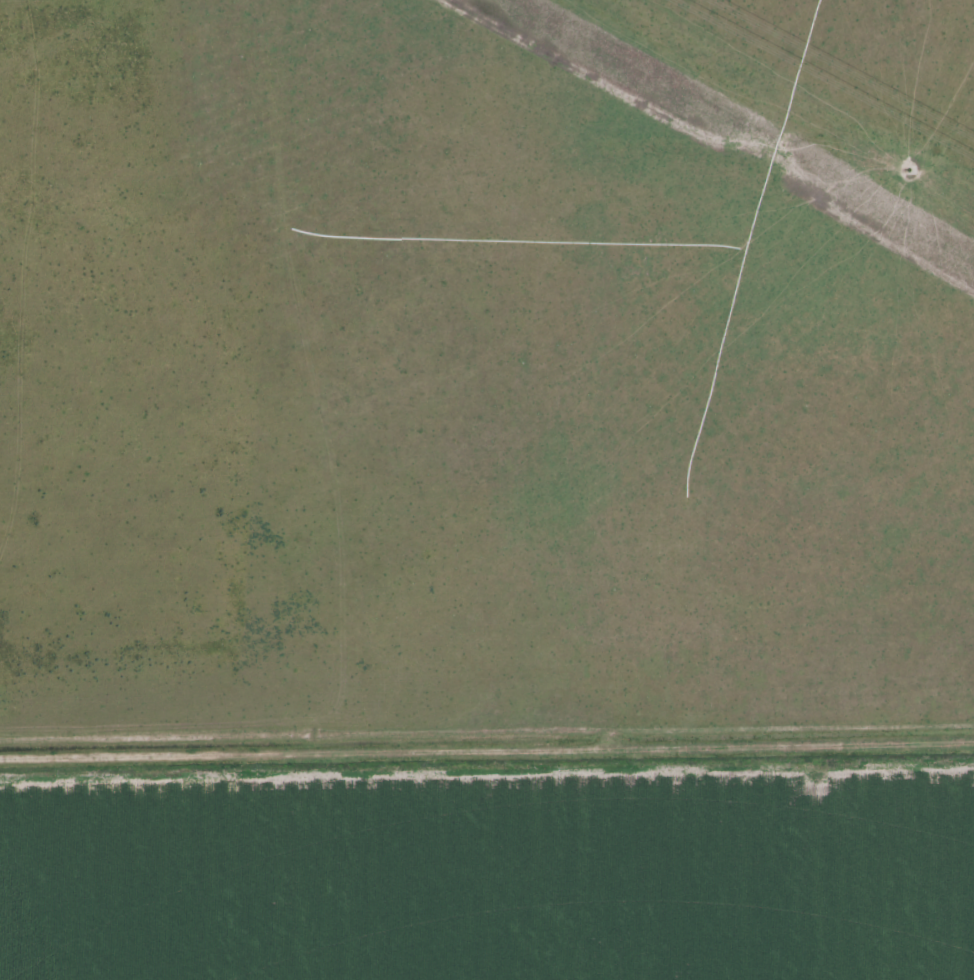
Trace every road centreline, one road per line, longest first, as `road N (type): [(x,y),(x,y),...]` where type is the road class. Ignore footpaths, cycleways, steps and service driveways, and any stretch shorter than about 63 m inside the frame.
road 1 (residential): [(0,742),(973,719)]

